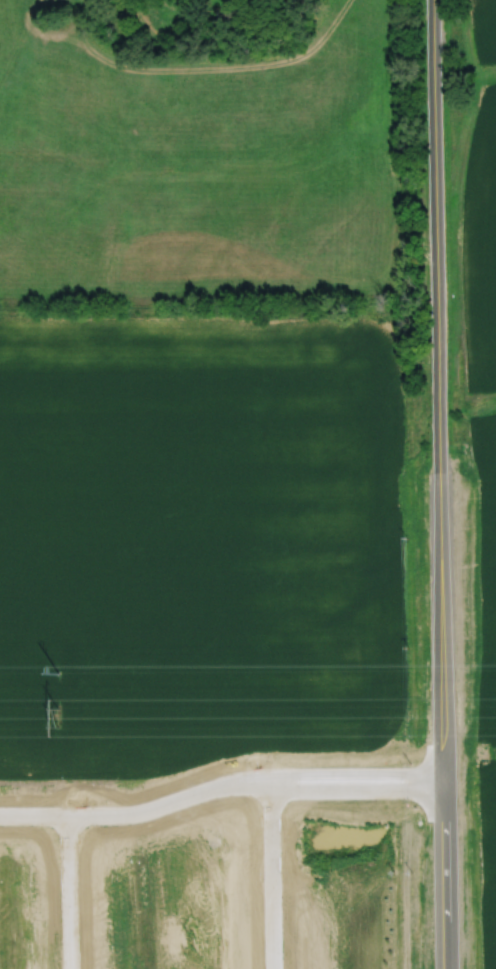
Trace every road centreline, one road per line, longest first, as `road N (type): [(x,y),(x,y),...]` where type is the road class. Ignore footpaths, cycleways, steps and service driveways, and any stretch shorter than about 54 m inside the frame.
road 1 (tertiary): [(434,0),(445,968)]
road 2 (residential): [(443,777),(222,781),(82,806),(0,809)]
road 3 (residential): [(274,780),(277,968)]
road 4 (residential): [(73,807),(73,968)]

